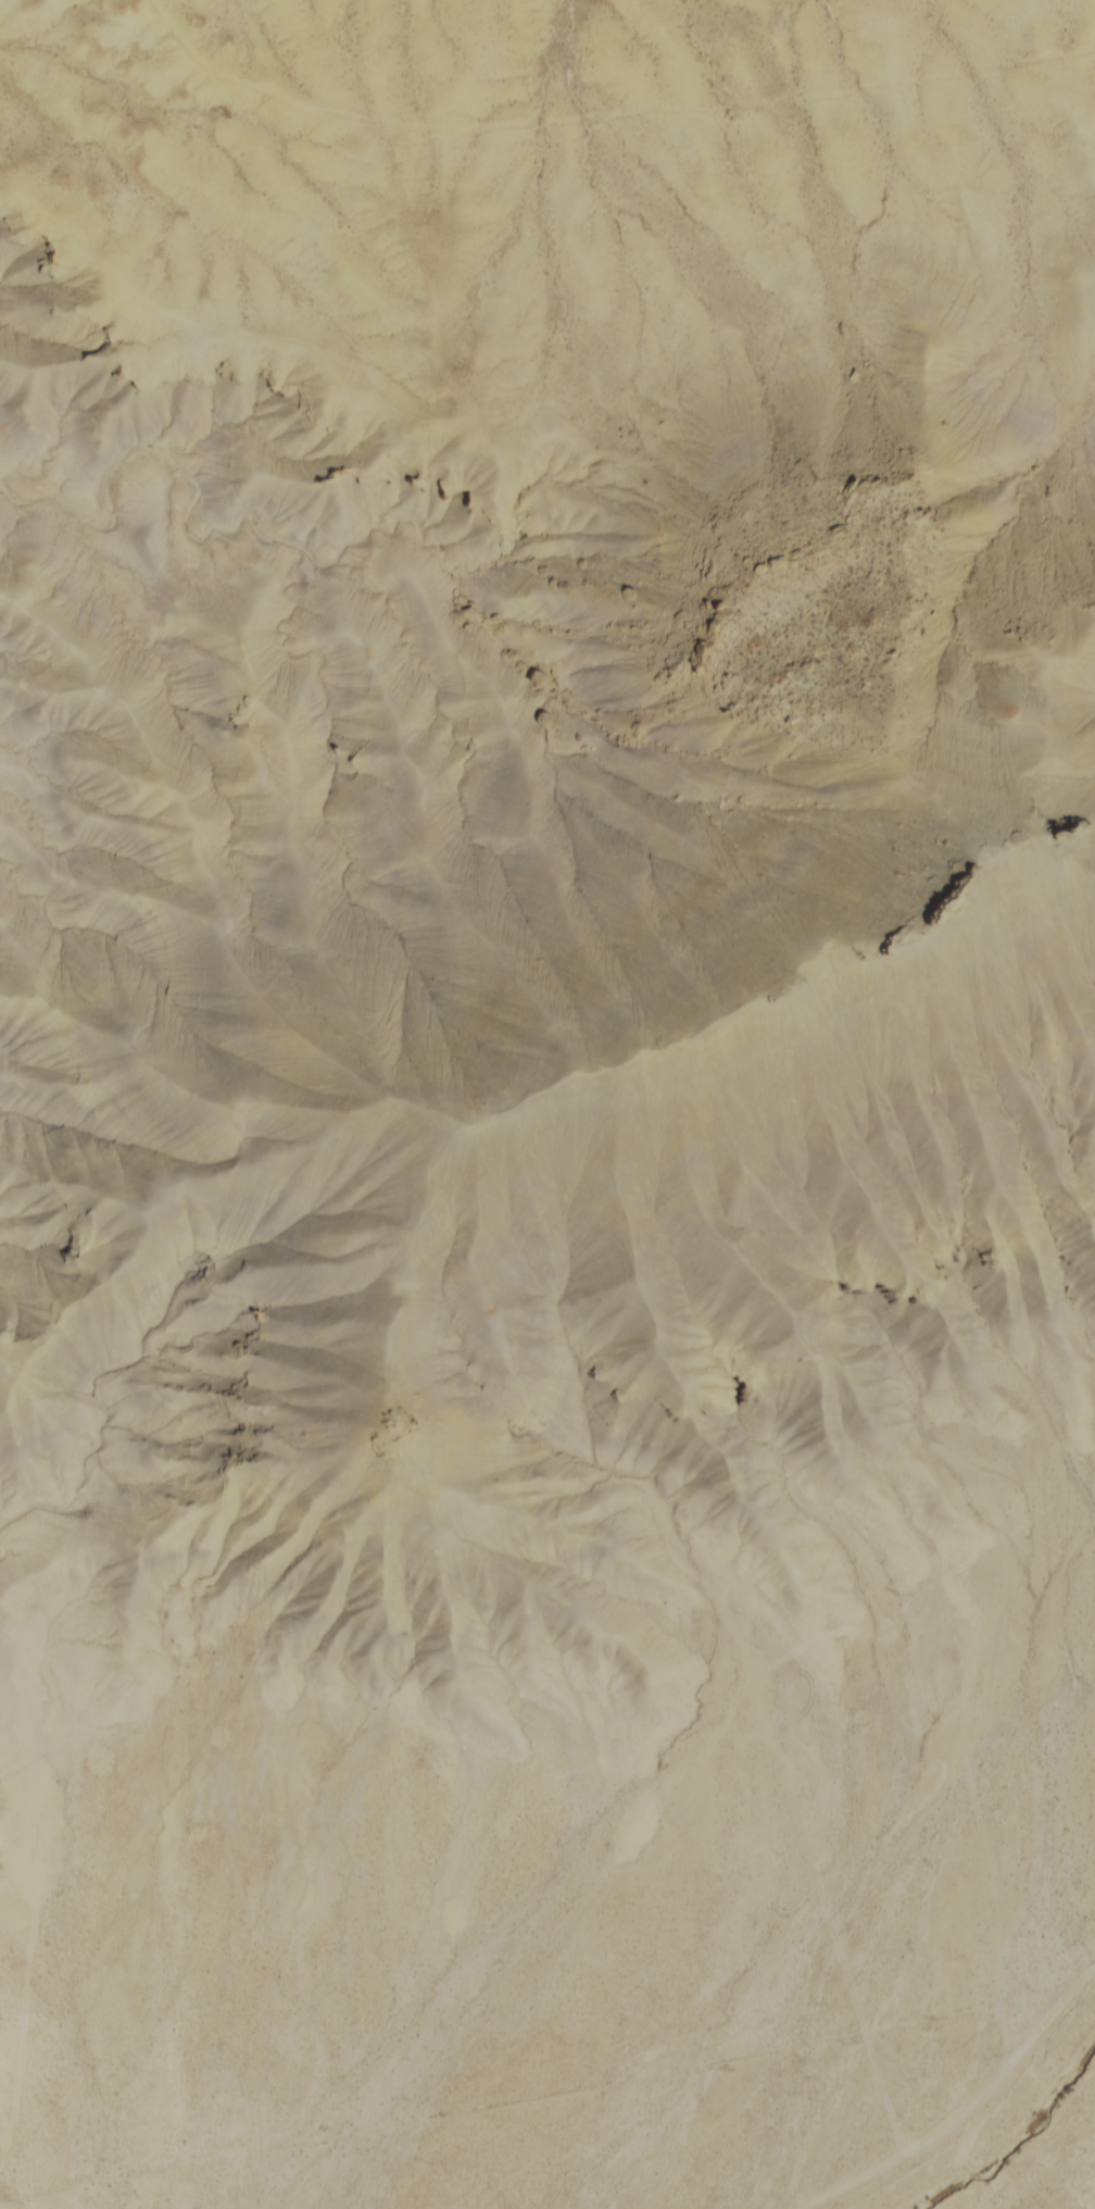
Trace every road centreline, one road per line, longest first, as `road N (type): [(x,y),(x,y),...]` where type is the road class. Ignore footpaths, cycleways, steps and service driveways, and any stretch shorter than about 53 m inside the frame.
road 1 (residential): [(963,2208),(1045,2173),(1094,2105)]

